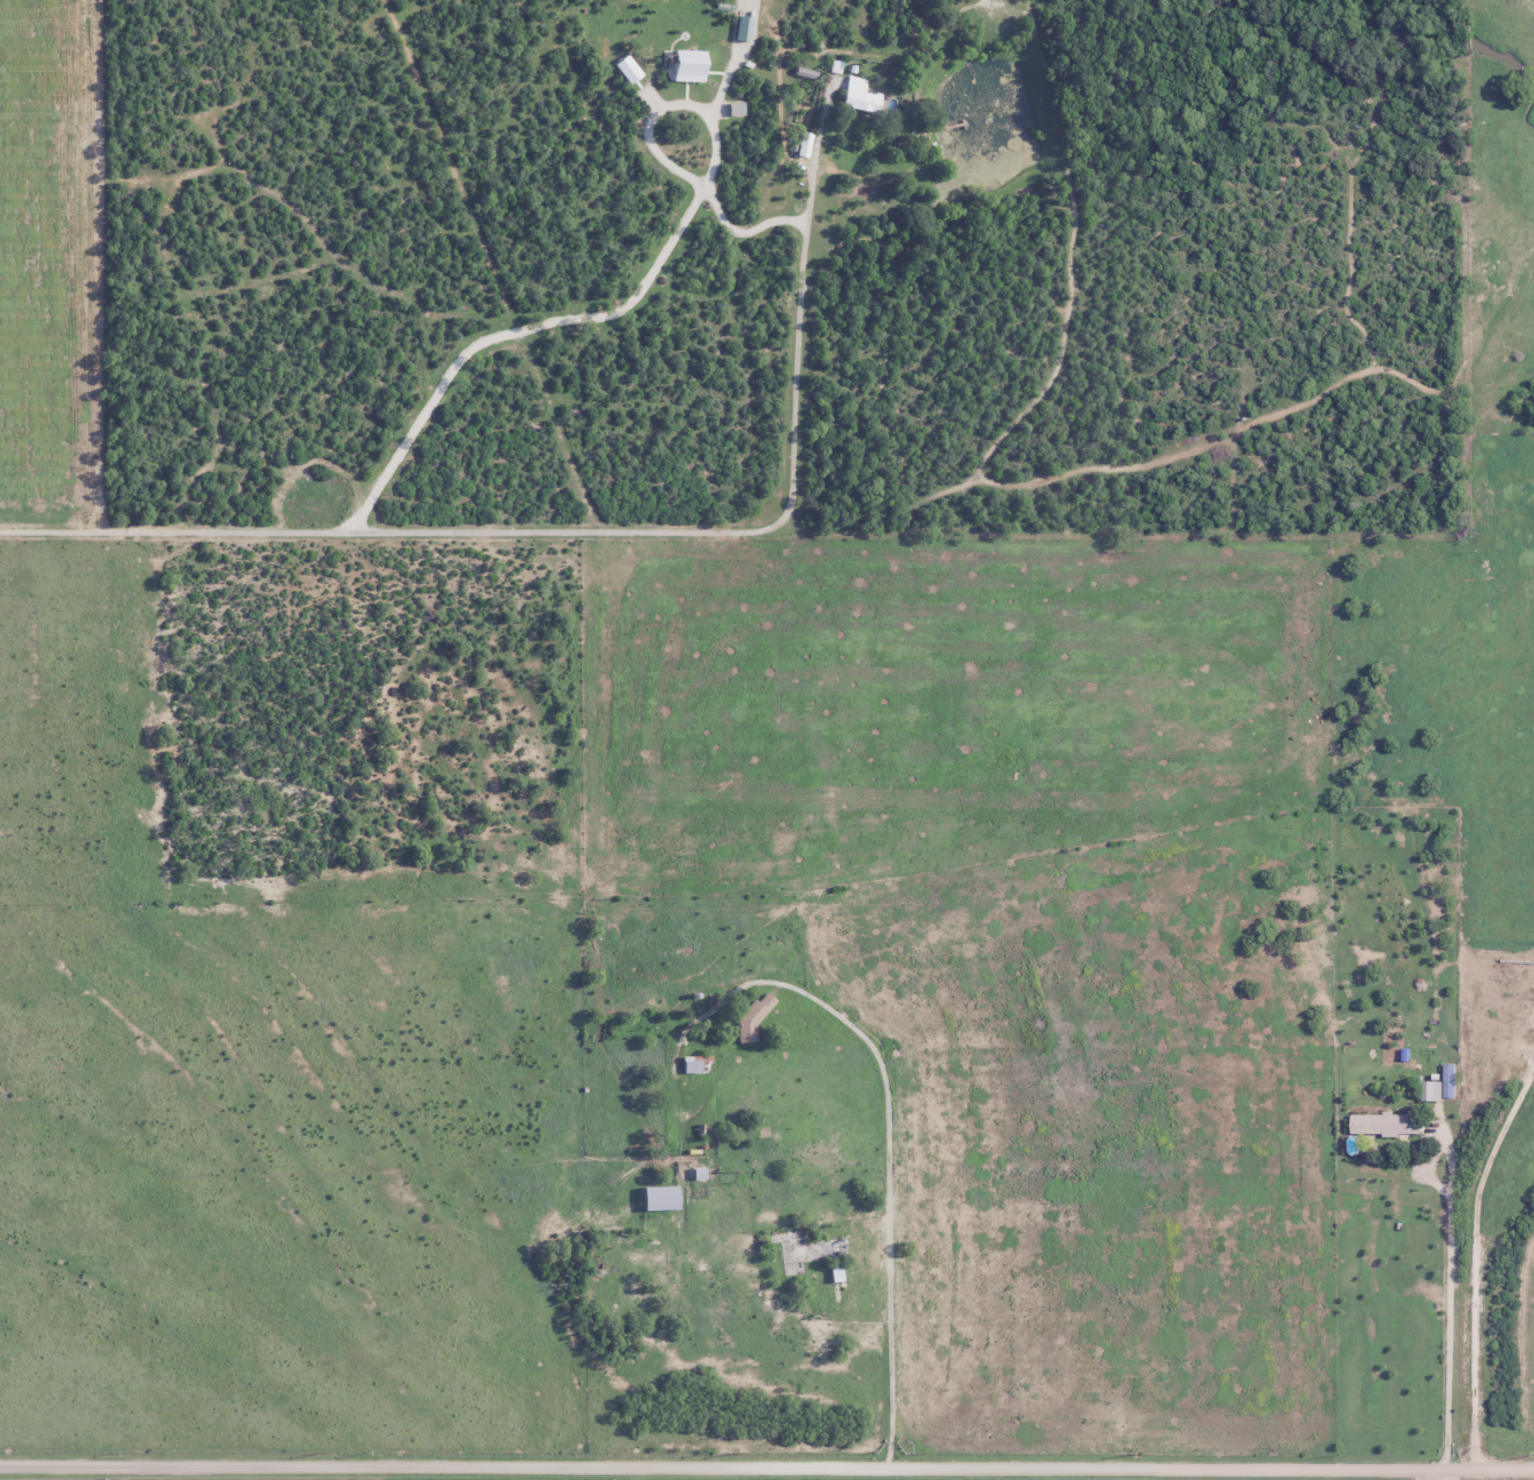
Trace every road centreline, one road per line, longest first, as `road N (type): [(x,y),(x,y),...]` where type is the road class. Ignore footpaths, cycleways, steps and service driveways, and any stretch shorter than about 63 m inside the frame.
road 1 (residential): [(0,1466),(1533,1473)]

